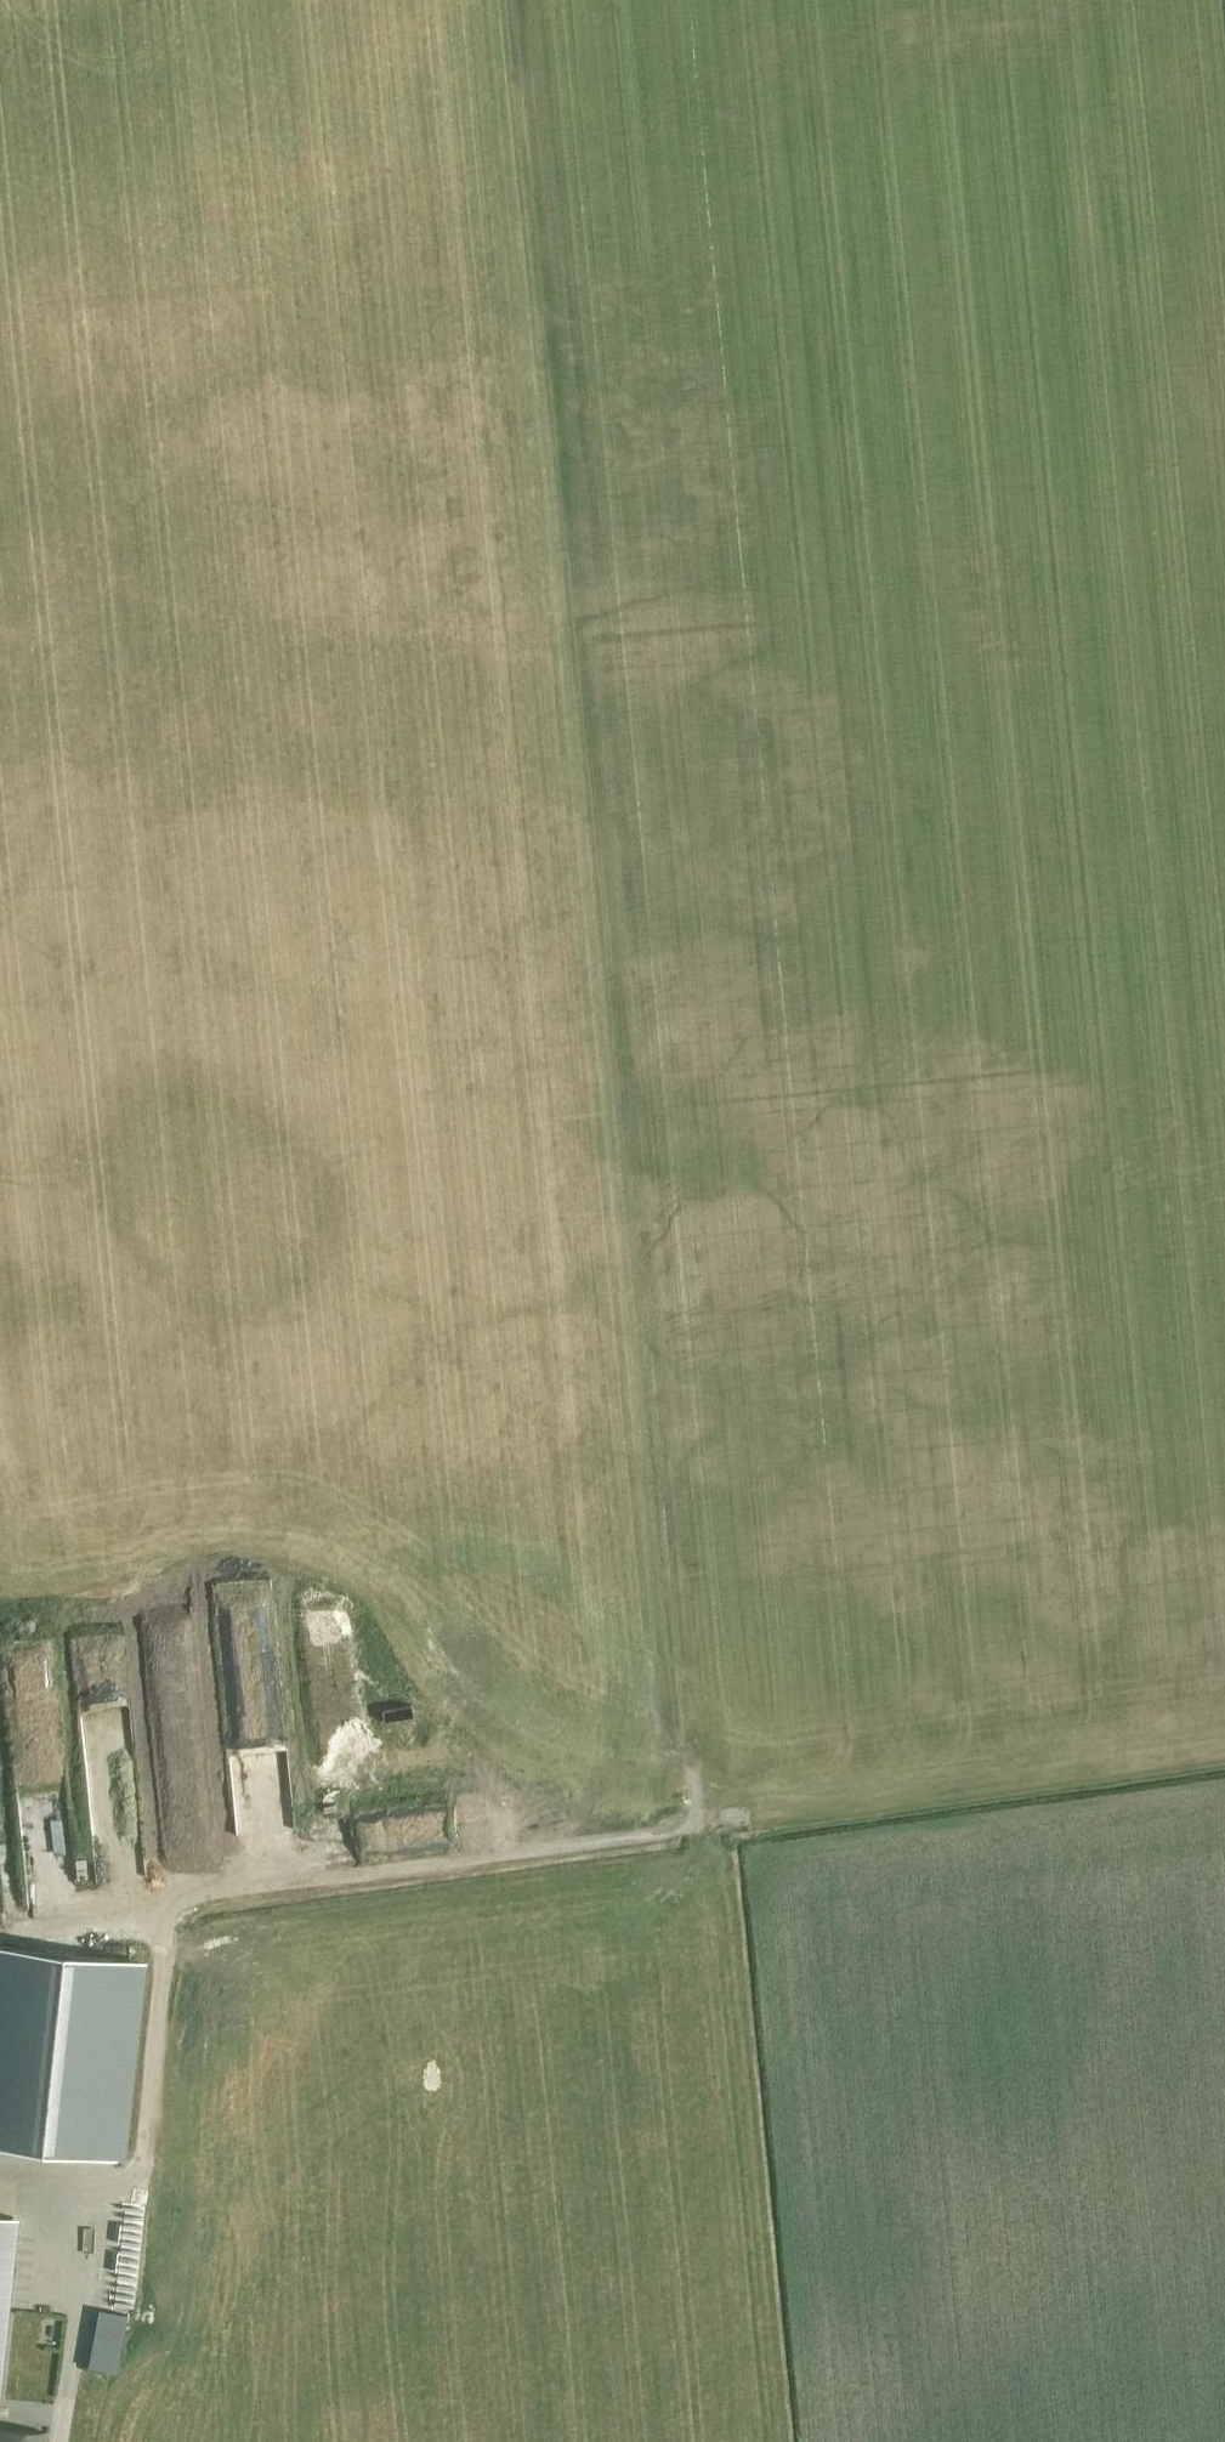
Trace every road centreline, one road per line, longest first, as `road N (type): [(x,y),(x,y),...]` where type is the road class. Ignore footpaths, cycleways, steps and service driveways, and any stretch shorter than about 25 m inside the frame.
road 1 (track): [(171,1936),(189,1902),(704,1820)]

